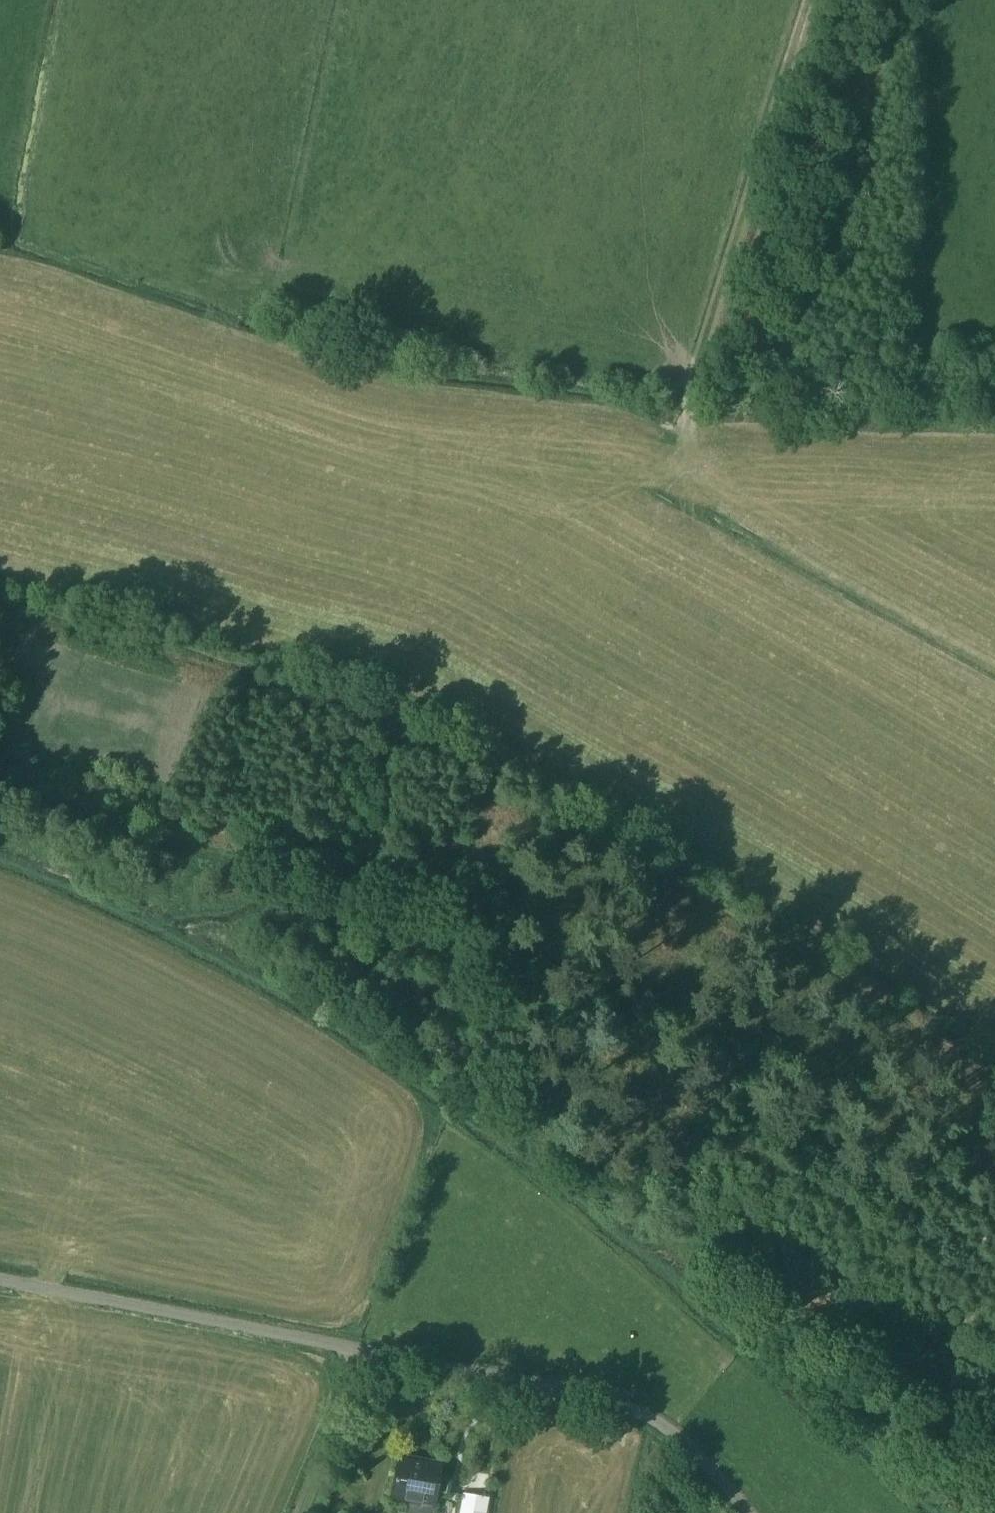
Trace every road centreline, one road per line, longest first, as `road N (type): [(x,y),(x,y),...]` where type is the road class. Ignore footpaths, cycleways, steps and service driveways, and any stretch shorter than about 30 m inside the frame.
road 1 (unclassified): [(0,1279),(598,1397),(672,1433),(747,1512)]
road 2 (track): [(668,458),(817,0)]
road 3 (track): [(360,1349),(295,1512)]

